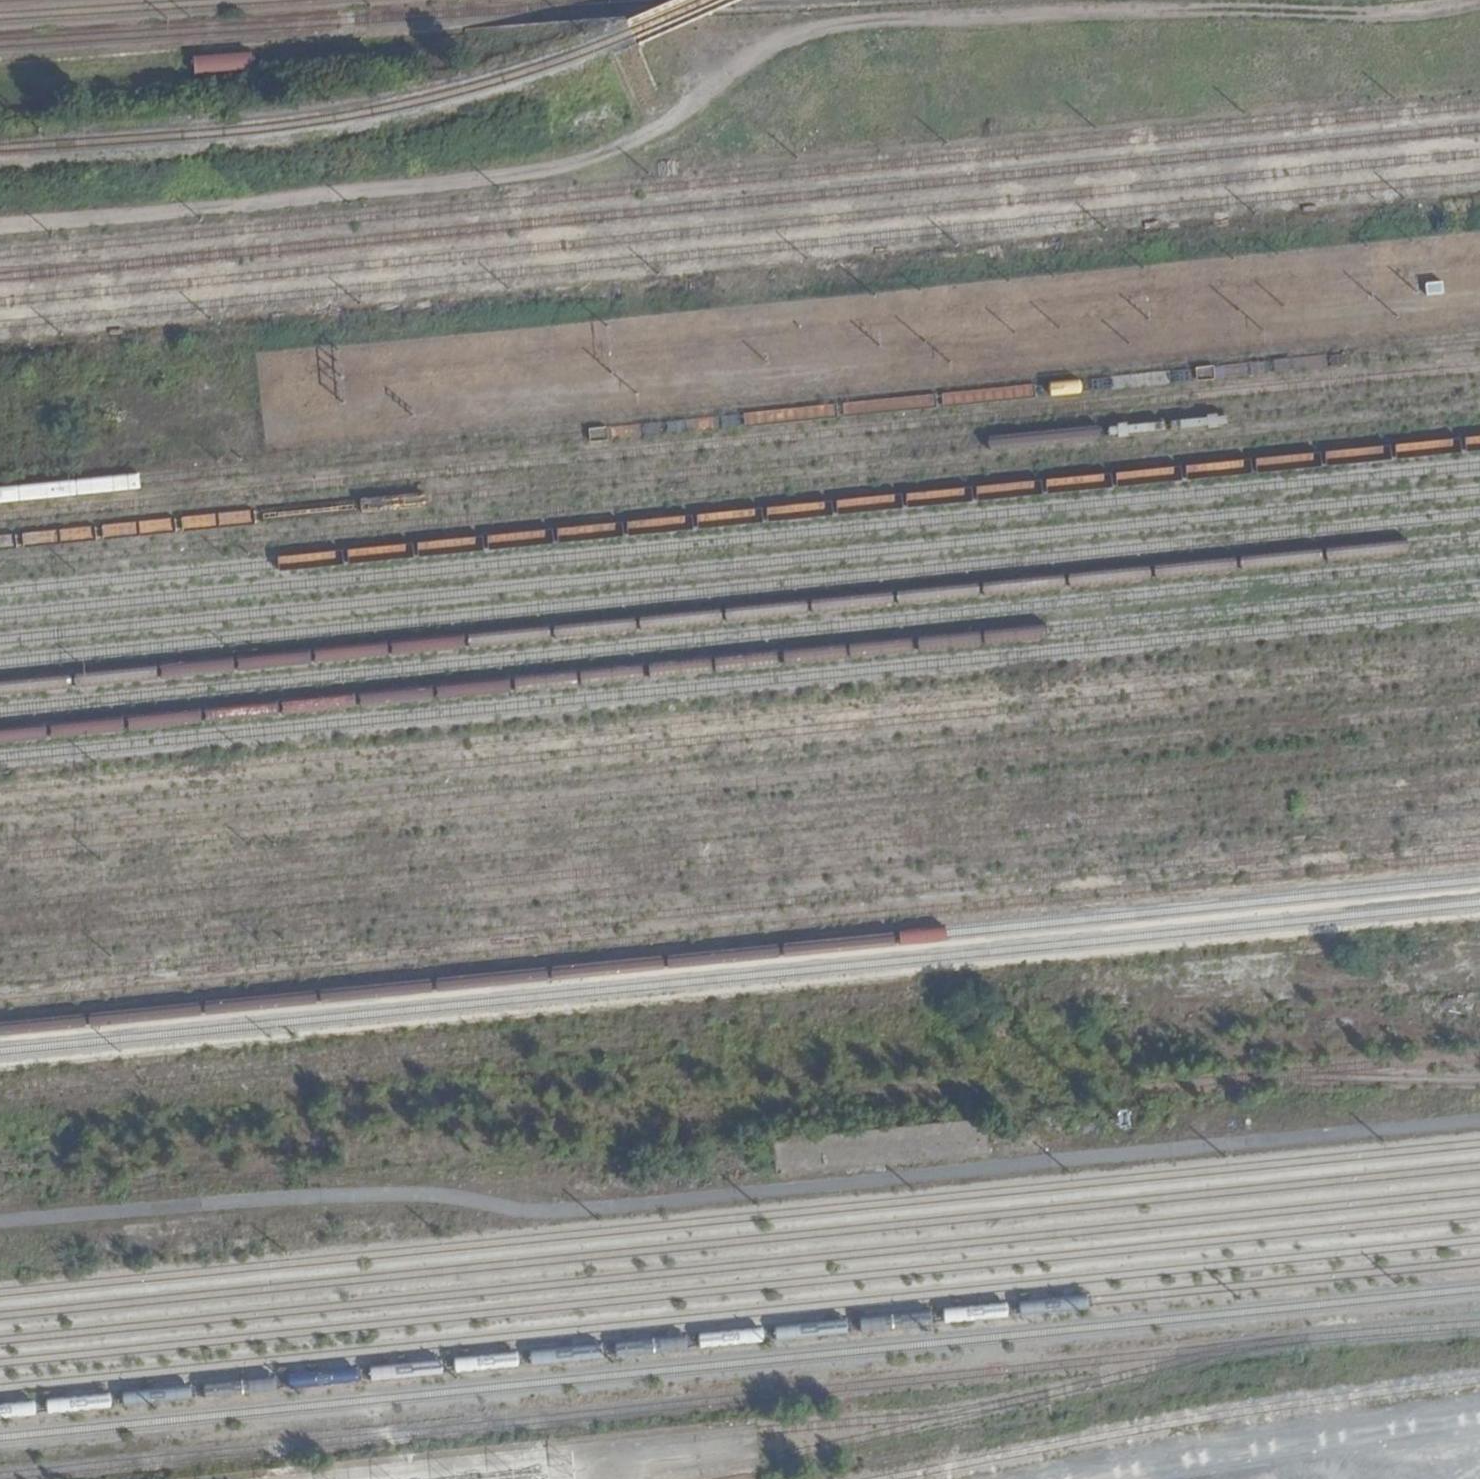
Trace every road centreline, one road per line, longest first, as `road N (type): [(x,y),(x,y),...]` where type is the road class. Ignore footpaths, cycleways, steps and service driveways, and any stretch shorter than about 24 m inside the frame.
road 1 (track): [(253,429),(325,421),(359,406),(1479,300)]
road 2 (track): [(1113,1006),(1479,971)]

